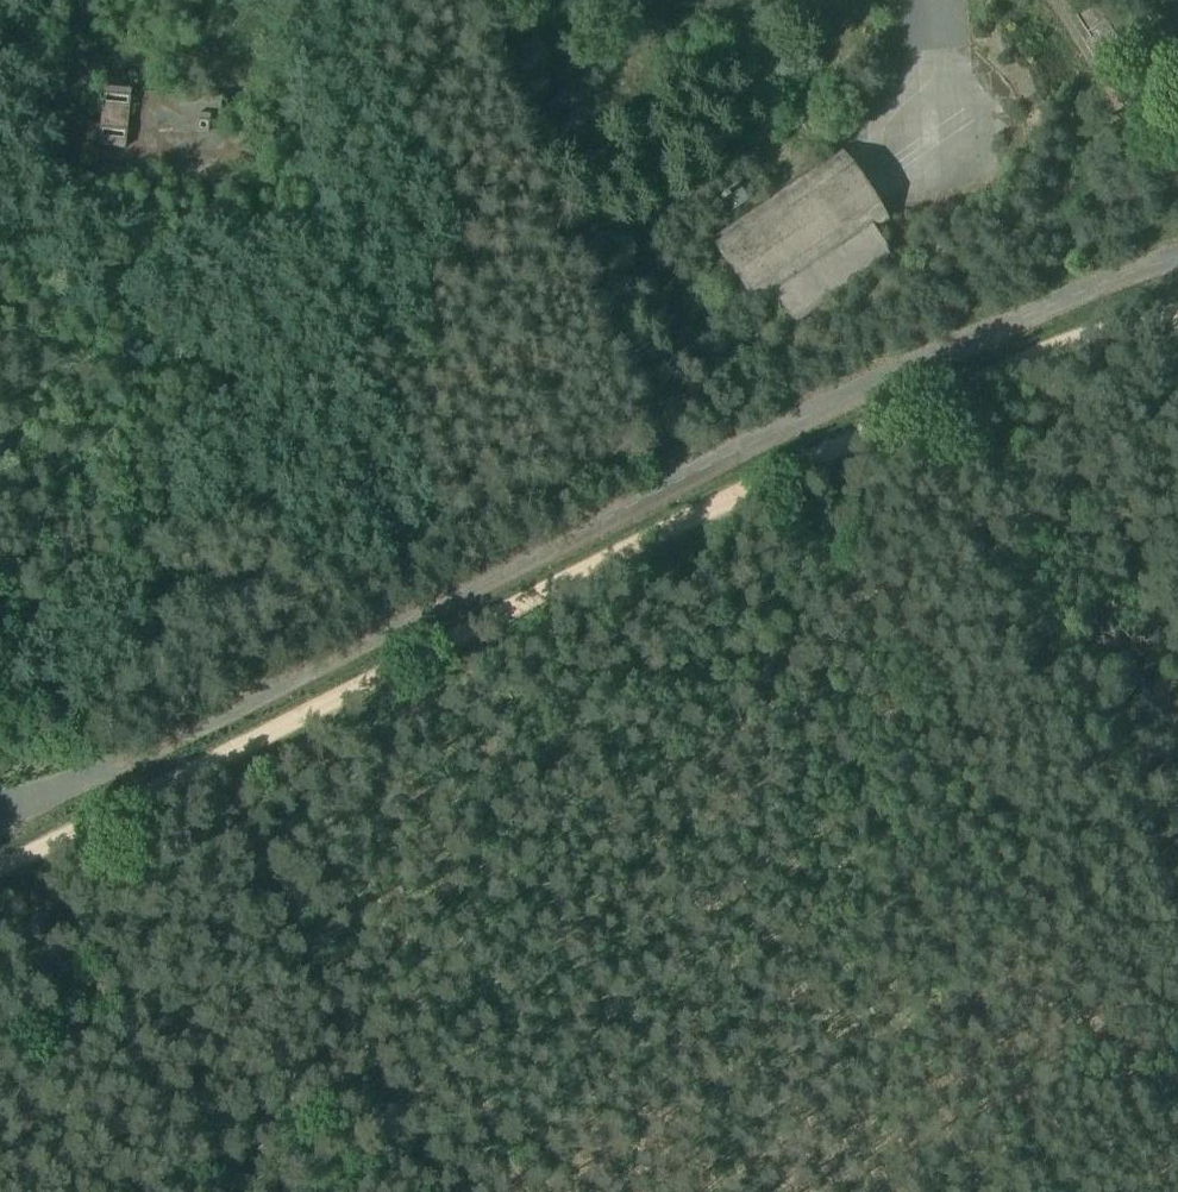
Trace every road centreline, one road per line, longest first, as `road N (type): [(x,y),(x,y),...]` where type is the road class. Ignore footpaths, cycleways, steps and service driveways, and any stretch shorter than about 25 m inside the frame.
road 1 (track): [(0,868),(784,471),(1083,338),(1177,313)]

